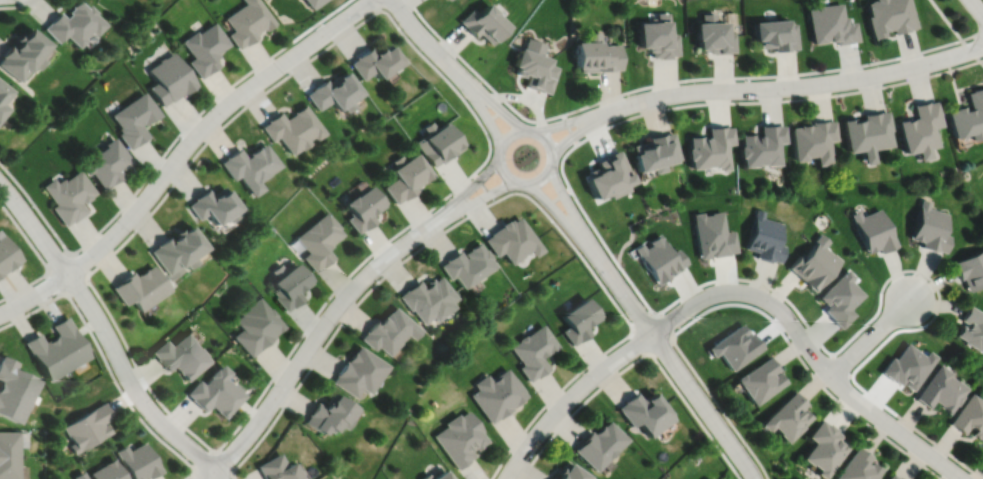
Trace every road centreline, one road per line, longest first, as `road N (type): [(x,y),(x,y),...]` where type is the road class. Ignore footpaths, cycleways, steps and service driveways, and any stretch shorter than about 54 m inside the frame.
road 1 (residential): [(373,0),(222,110),(97,250),(0,313)]
road 2 (residential): [(652,333),(710,294),(760,295),(785,314),(830,376),(964,478)]
road 3 (residential): [(0,182),(80,290),(143,401),(220,478)]
road 4 (residential): [(624,106),(859,79),(982,47)]
road 5 (residential): [(214,470),(355,285),(444,214)]
road 6 (residential): [(755,478),(585,238)]
road 7 (residential): [(505,478),(564,403),(652,333)]
road 8 (residential): [(531,130),(516,131),(500,149),(503,170),(524,182),(544,175),(552,160),(547,140),(531,130)]

